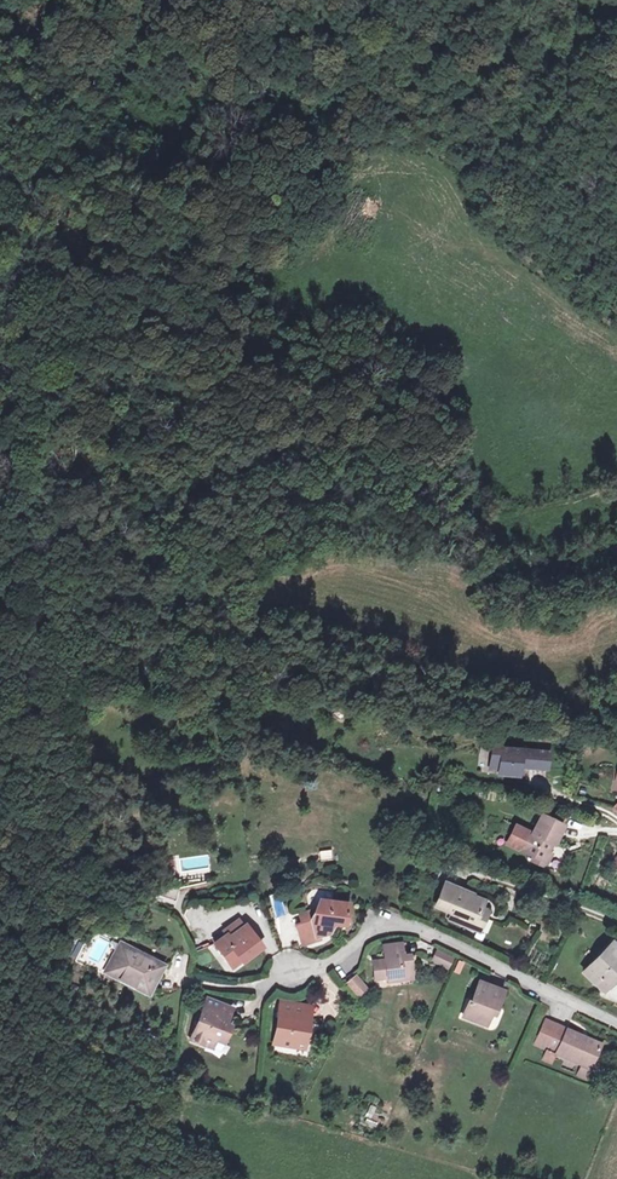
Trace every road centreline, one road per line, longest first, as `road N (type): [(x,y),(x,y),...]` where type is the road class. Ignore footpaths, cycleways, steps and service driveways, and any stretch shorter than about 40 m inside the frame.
road 1 (residential): [(616,1024),(394,924),(293,972)]
road 2 (track): [(616,923),(473,875),(452,879)]

